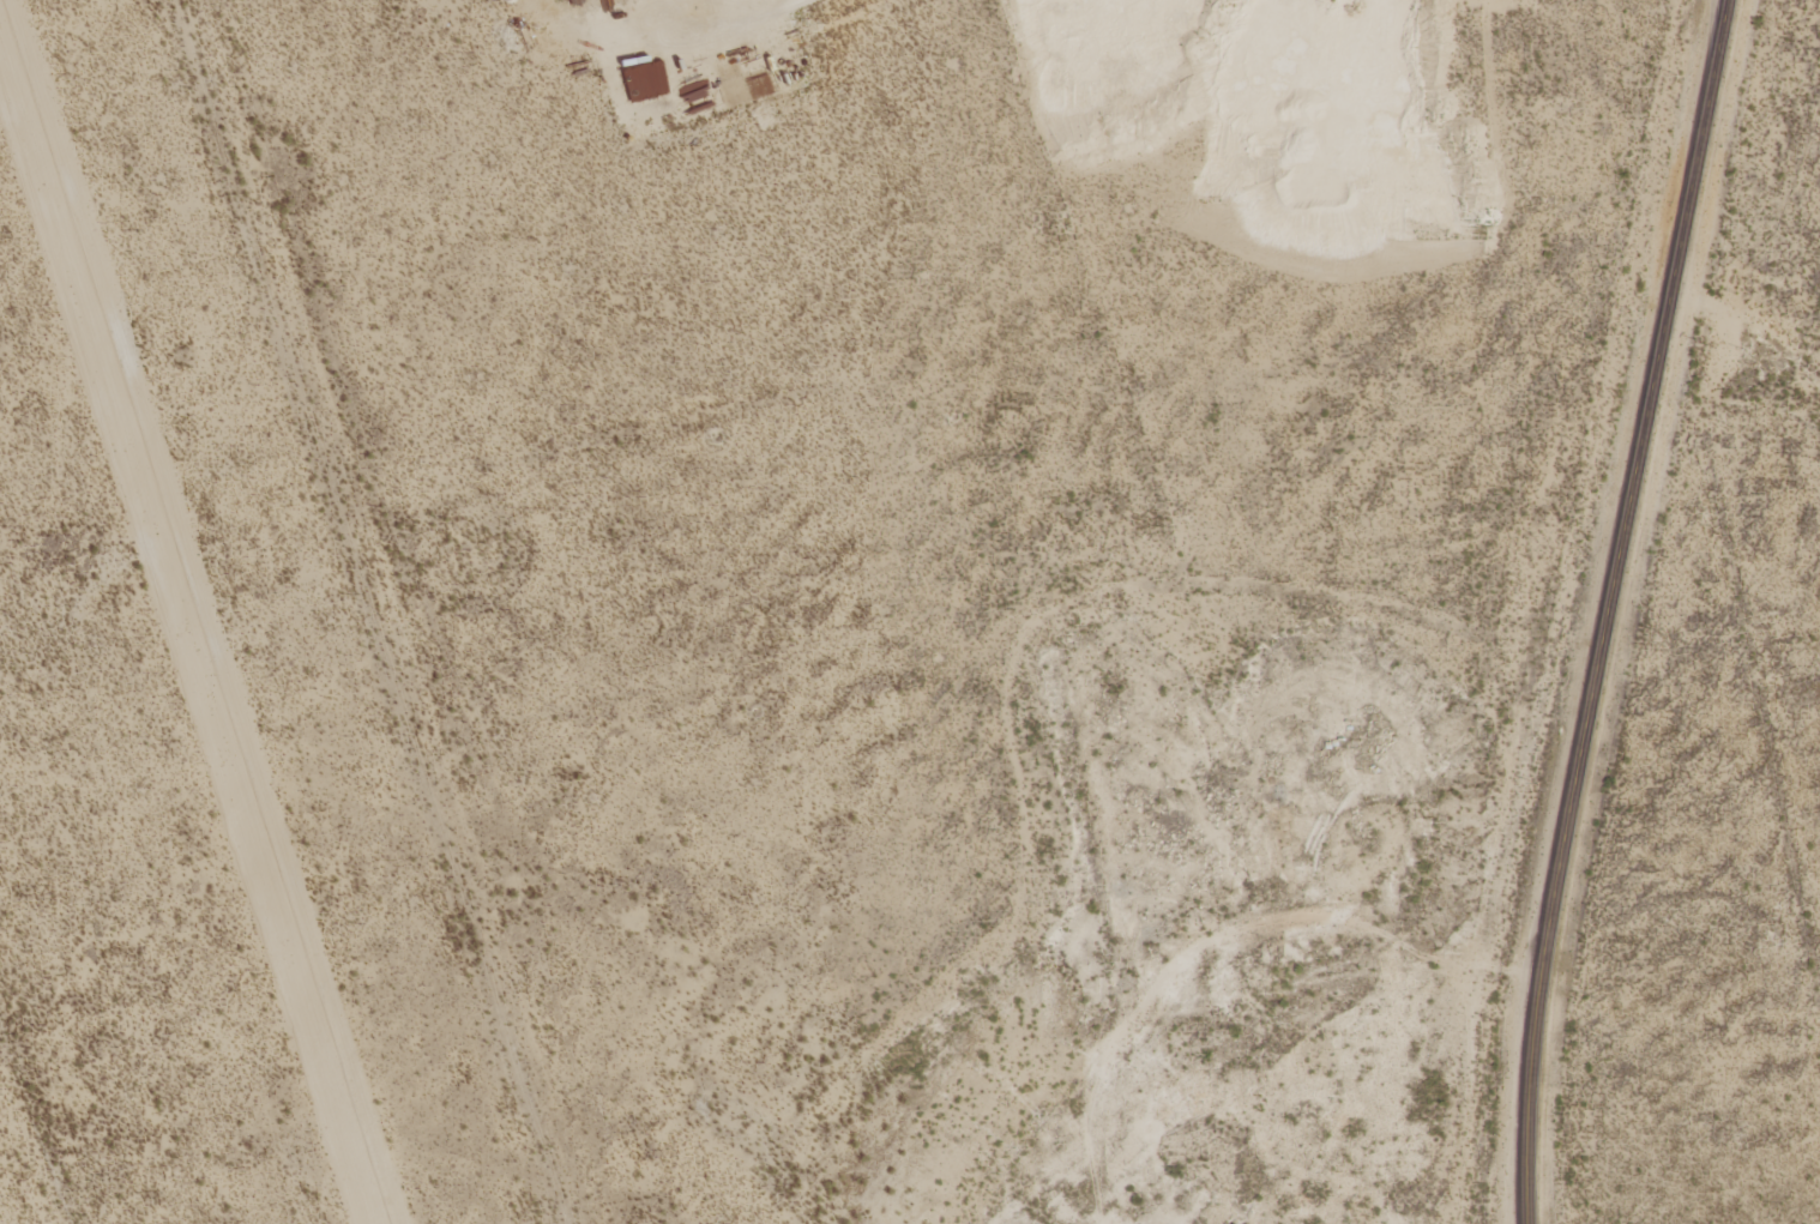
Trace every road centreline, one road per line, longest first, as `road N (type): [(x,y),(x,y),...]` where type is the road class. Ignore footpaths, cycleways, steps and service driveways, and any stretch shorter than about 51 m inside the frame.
road 1 (tertiary): [(1533,1223),(1532,1025),(1728,0)]

